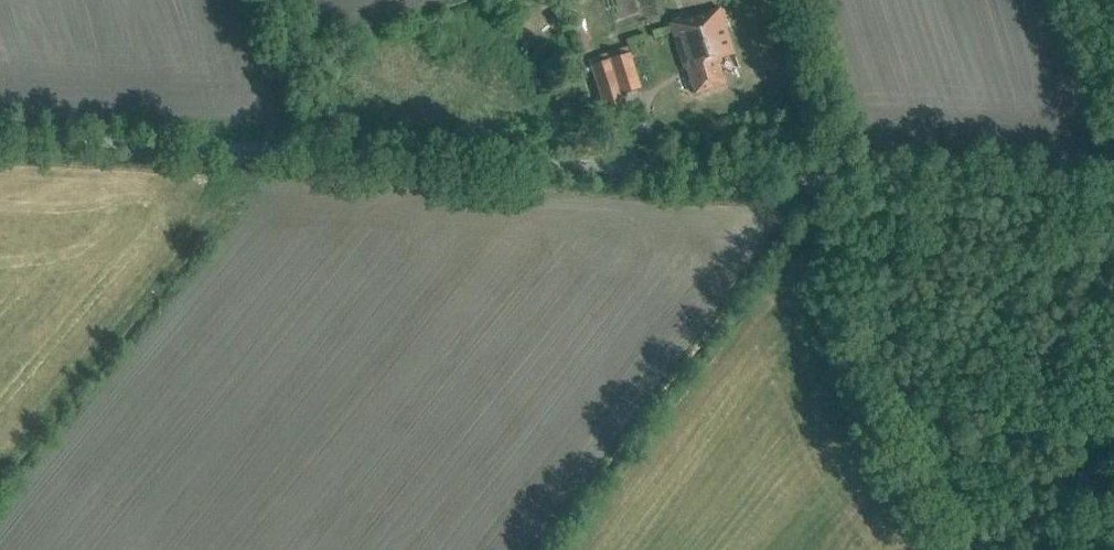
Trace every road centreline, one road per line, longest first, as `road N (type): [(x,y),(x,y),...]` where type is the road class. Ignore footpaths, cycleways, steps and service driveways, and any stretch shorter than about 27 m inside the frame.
road 1 (unclassified): [(1113,192),(0,139)]

